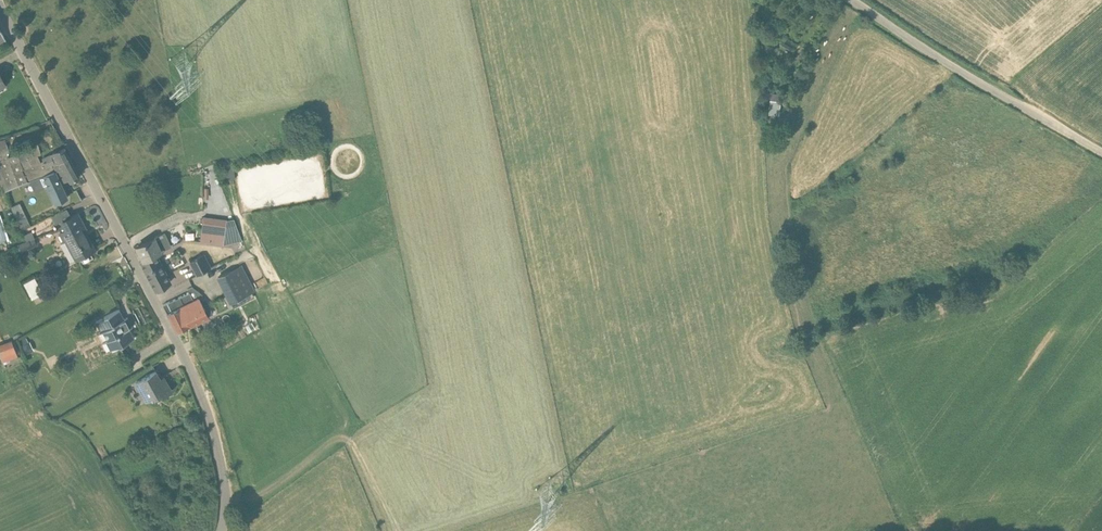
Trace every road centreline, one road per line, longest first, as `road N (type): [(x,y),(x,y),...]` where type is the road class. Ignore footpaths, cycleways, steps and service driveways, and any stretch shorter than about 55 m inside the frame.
road 1 (unclassified): [(221,530),(224,485),(189,369),(0,8)]
road 2 (unclassified): [(1101,151),(850,0)]

